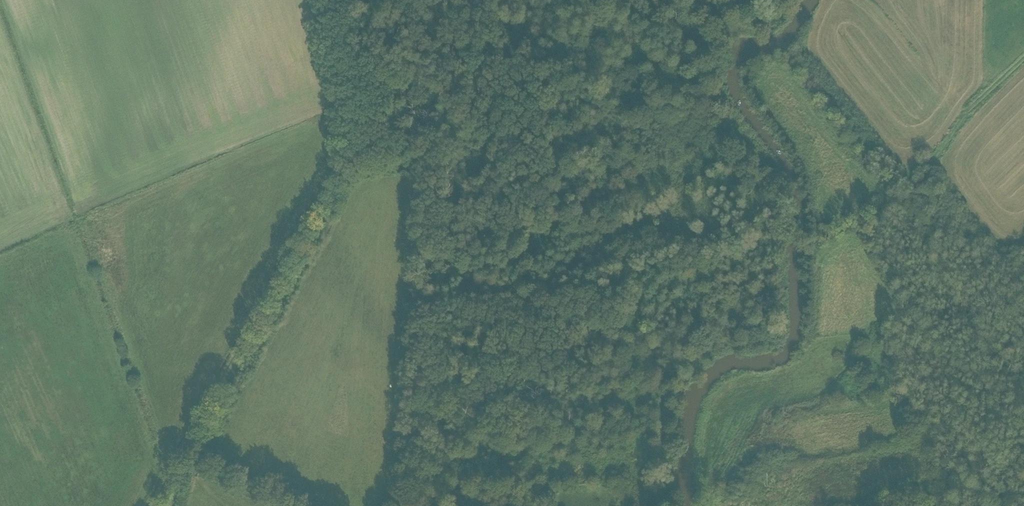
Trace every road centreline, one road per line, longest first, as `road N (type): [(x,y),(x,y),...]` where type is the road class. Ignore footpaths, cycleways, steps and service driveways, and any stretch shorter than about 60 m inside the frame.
road 1 (track): [(621,326),(518,340),(461,365),(420,365),(430,179),(414,168),(336,179)]
road 2 (track): [(186,456),(336,179)]
road 3 (track): [(336,179),(350,141),(332,24),(350,0)]

